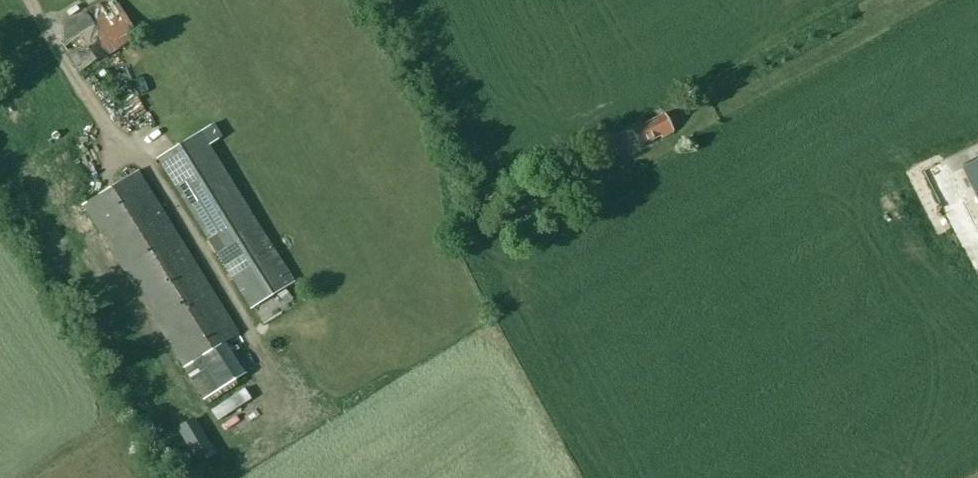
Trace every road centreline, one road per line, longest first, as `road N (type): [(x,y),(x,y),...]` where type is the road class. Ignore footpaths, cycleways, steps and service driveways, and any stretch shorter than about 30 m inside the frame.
road 1 (track): [(910,0),(679,115)]

